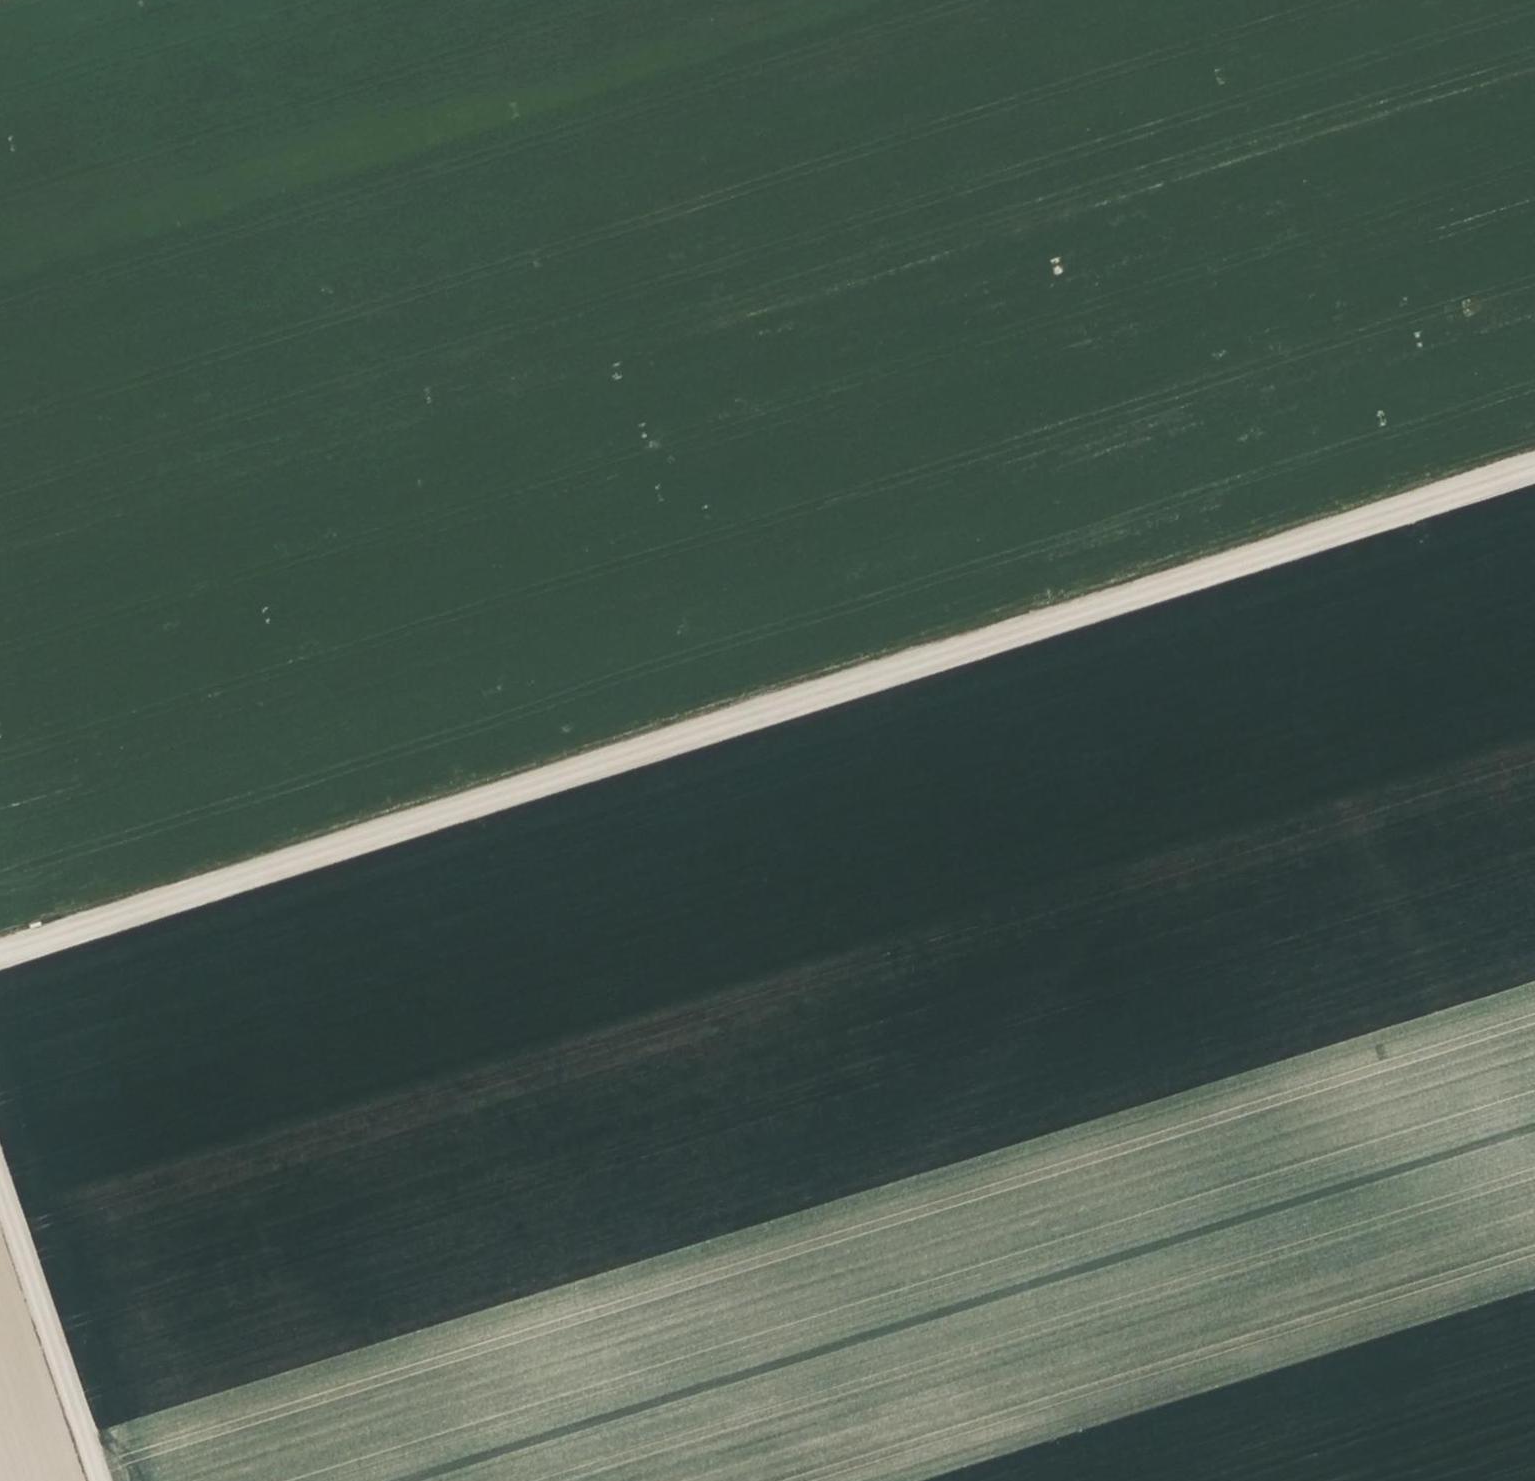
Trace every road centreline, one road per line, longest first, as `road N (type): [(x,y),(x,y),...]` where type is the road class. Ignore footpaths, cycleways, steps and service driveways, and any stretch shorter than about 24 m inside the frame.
road 1 (track): [(0,952),(1534,468)]
road 2 (track): [(101,1480),(0,1181)]

